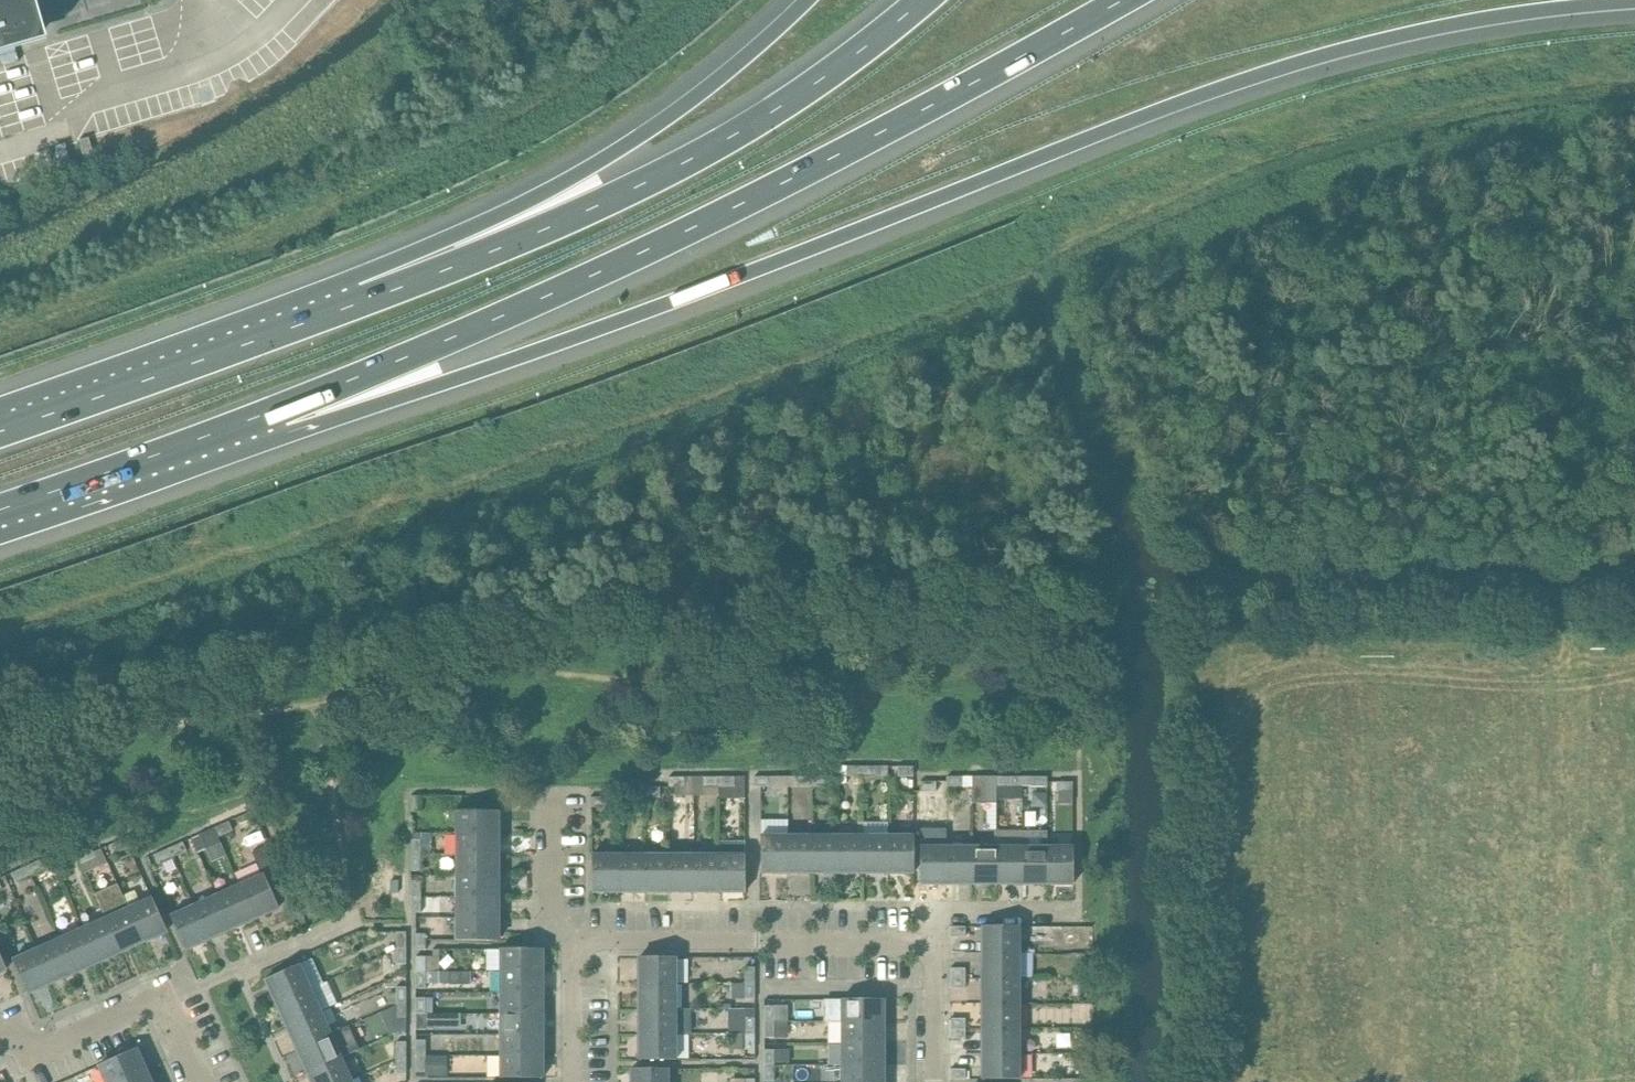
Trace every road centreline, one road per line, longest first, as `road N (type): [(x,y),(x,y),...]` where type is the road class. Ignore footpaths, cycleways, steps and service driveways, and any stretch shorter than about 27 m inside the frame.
road 1 (motorway): [(284,411),(458,381),(1299,66),(1459,28),(1634,6)]
road 2 (motorway): [(284,411),(716,217),(1122,0)]
road 3 (motorway): [(925,0),(758,121),(623,194),(368,301)]
road 4 (residential): [(572,1081),(572,969),(589,942),(915,940),(933,942),(934,1081)]
road 5 (motorway): [(805,0),(667,118),(368,301)]
road 6 (motorway): [(368,301),(0,432)]
road 7 (motorway): [(0,506),(284,411)]
road 8 (residential): [(202,1081),(167,999),(61,1048),(0,1037)]

